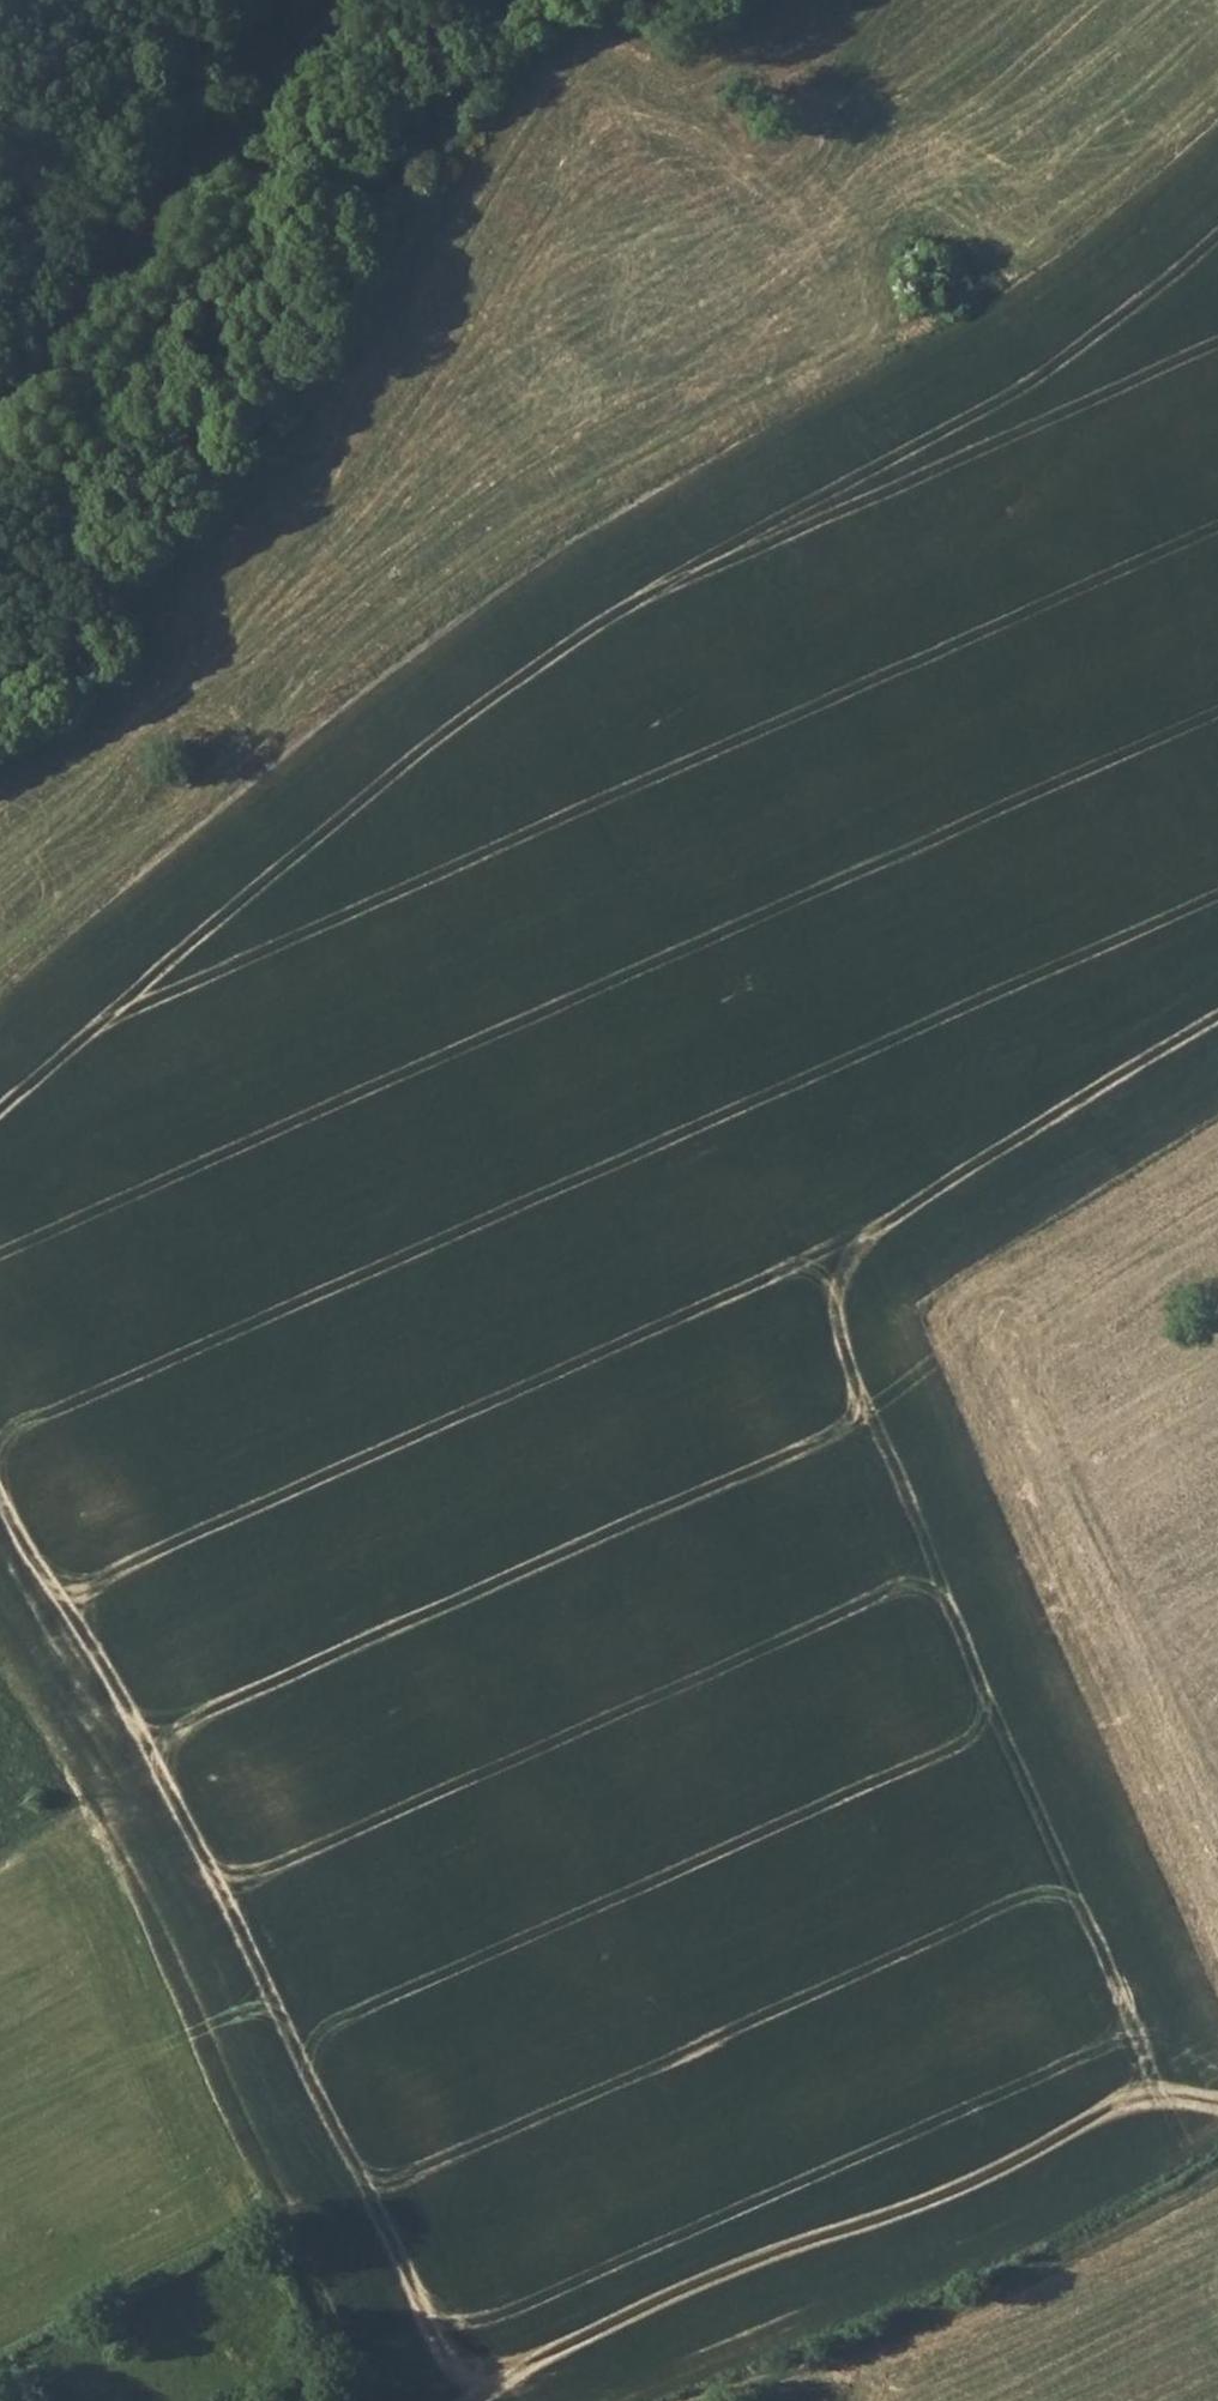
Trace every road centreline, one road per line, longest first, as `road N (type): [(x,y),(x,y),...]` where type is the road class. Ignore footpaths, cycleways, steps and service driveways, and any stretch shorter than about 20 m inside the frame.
road 1 (unclassified): [(0,388),(113,282),(339,0)]
road 2 (track): [(149,0),(111,40),(32,237),(6,383)]

